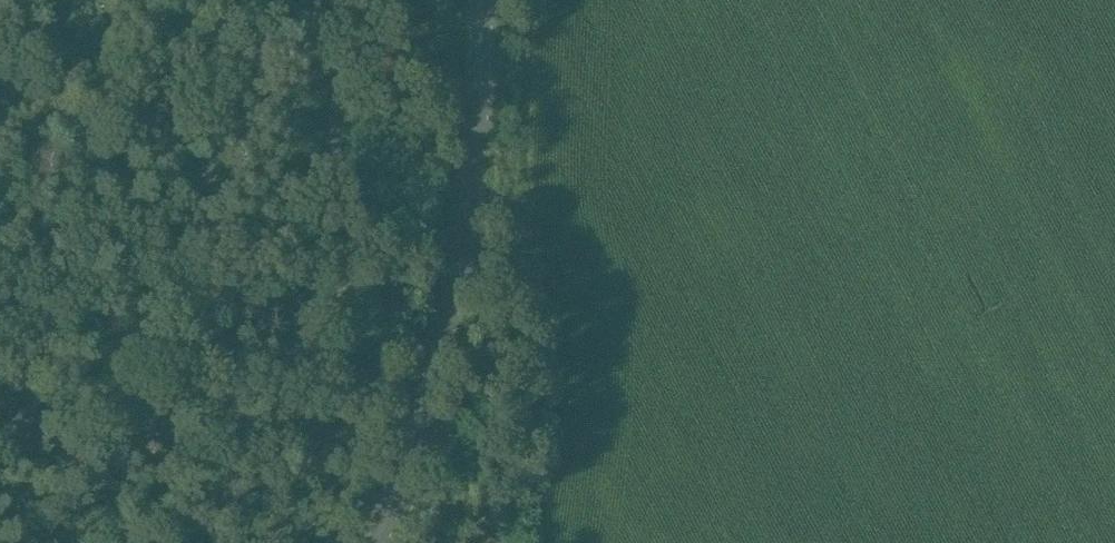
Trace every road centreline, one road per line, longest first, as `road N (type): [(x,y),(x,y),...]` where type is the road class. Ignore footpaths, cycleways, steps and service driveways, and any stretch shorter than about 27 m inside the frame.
road 1 (secondary): [(377,542),(428,394),(470,198),(480,0)]

